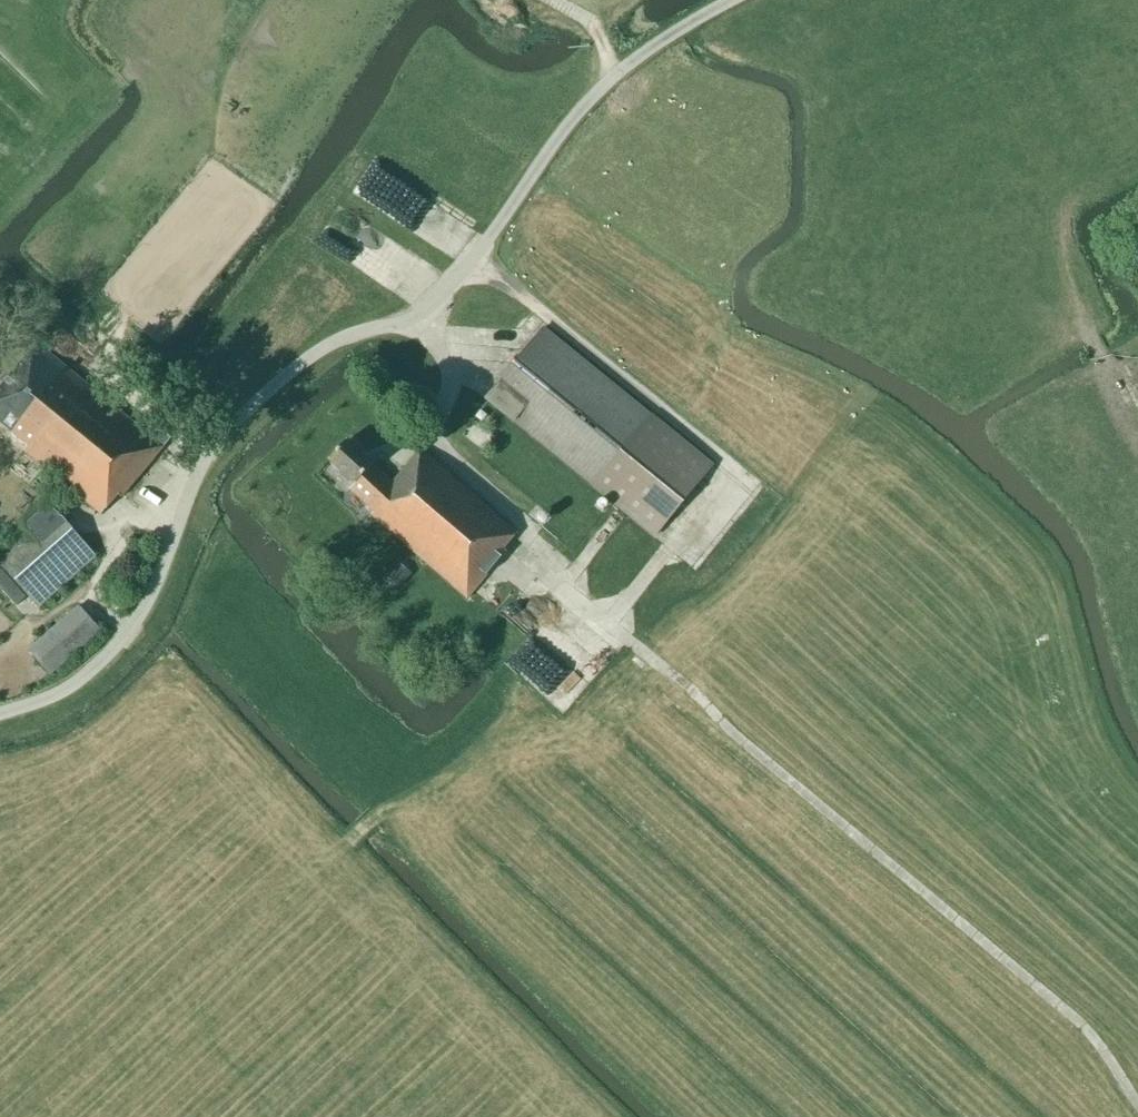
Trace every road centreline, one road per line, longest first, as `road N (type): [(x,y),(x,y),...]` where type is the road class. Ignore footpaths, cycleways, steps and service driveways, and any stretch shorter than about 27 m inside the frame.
road 1 (unclassified): [(0,714),(60,693),(114,648),(159,577),(202,465),(271,389),(328,344),(406,323),(432,307),(575,117),(628,65),(733,0)]
road 2 (track): [(535,532),(540,564),(1079,1023),(1137,1104)]

